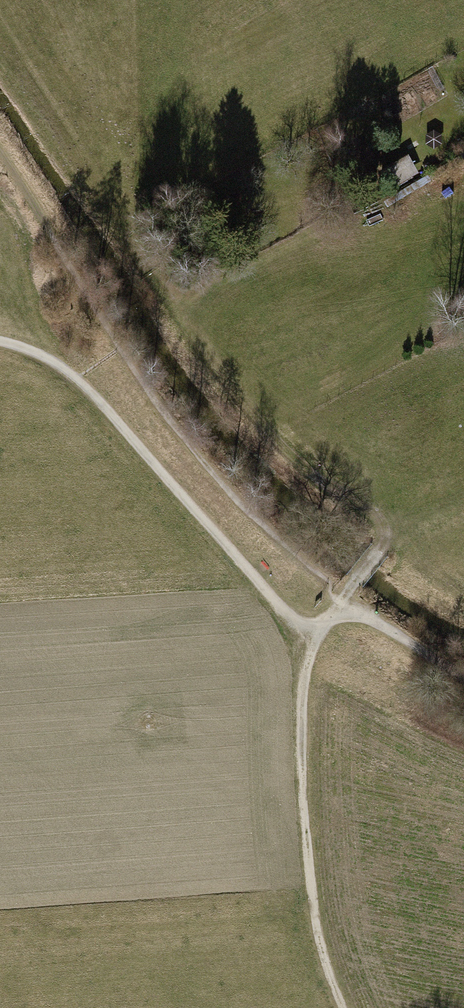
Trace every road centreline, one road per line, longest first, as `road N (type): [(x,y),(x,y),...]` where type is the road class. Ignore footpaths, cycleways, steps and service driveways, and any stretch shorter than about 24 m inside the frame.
road 1 (track): [(340,605),(375,557),(382,523),(264,432),(219,380),(107,204)]
road 2 (track): [(0,343),(75,377),(295,622),(318,635)]
road 3 (track): [(318,635),(306,671),(304,800),(316,921),(345,1007)]
road 4 (track): [(463,677),(340,605)]

